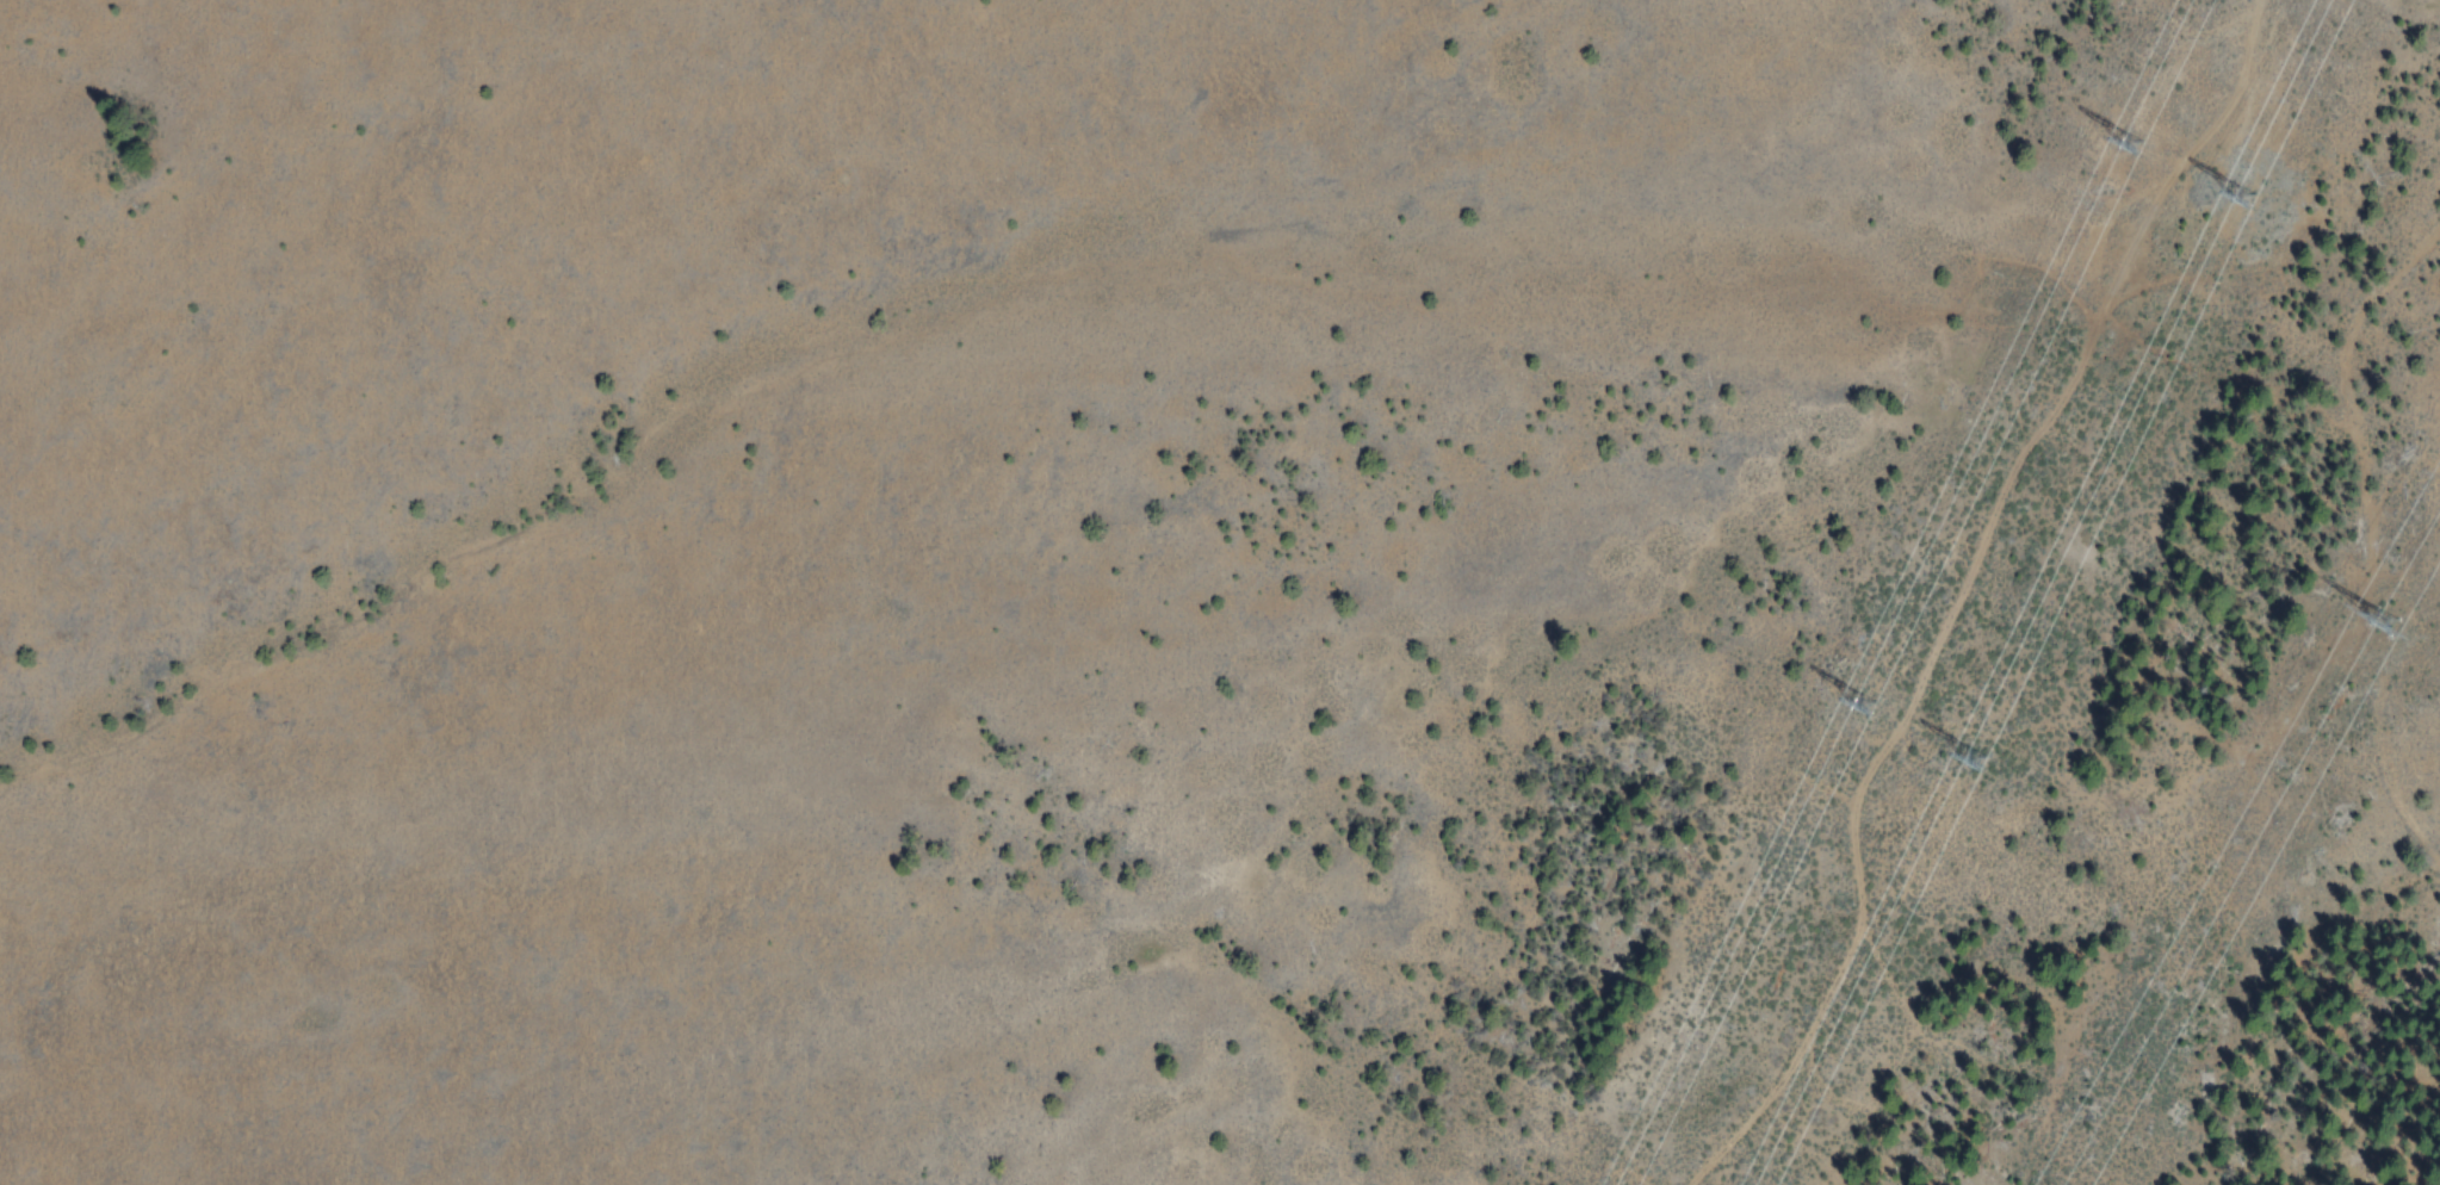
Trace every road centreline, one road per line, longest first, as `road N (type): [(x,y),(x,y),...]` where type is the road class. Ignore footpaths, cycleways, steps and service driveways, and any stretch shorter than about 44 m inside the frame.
road 1 (track): [(2264,0),(2256,54),(2134,242),(2037,432),(2001,473),(1920,685),(1889,725),(1852,801),(1864,883),(1856,948),(1767,1099),(1680,1184)]

